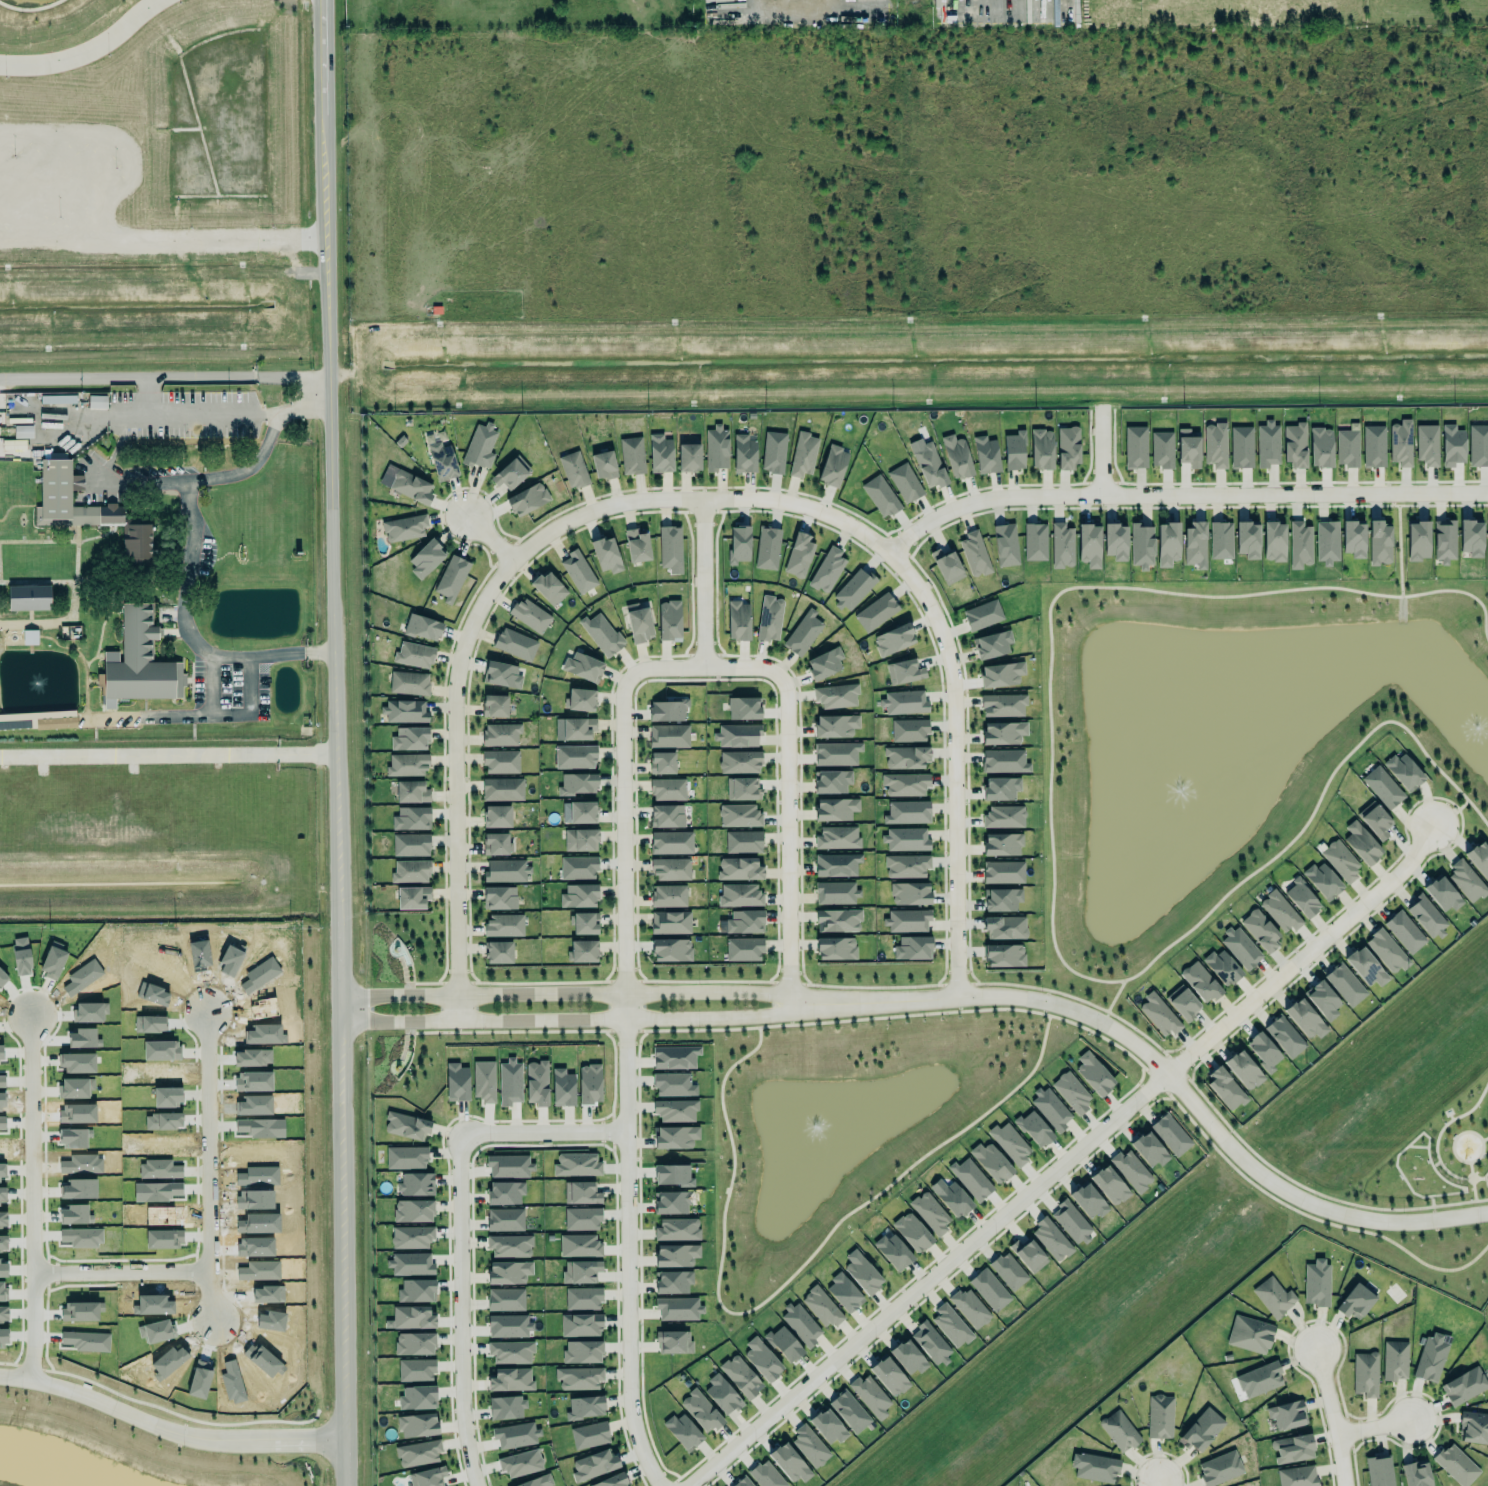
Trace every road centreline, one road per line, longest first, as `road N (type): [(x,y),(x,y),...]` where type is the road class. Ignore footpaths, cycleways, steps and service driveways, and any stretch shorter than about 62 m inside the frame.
road 1 (track): [(326,373),(395,370),(427,352),(1487,343)]
road 2 (residential): [(1433,825),(1394,878),(687,1485)]
road 3 (residential): [(704,668),(640,670),(622,694),(628,1395),(642,1454),(660,1485)]
road 4 (residential): [(956,997),(953,681),(934,615),(889,553),(847,523),(793,503),(646,499),(572,519),(513,561)]
road 5 (tertiary): [(789,1004),(1011,996),(1066,1007),(1145,1052),(1254,1169),(1318,1207),(1382,1222),(1487,1213)]
road 6 (secondary): [(338,760),(319,0)]
road 7 (secondary): [(351,1485),(338,760)]
road 8 (residential): [(889,553),(939,514),(1010,496),(1487,492)]
road 9 (residential): [(474,1485),(462,1431),(458,1133),(627,1133)]
road 10 (residential): [(513,561),(481,603),(456,675),(457,1021)]
road 11 (tertiary): [(346,1022),(708,1019),(775,1015),(789,1004)]
road 12 (tertiary): [(789,1004),(773,993),(708,991),(346,996)]
road 13 (residential): [(33,1264),(209,1267),(205,1022)]
road 14 (residential): [(789,1004),(786,692),(768,669),(704,668)]
road 15 (residential): [(0,1379),(77,1391),(168,1431),(241,1445),(350,1438)]
road 16 (residential): [(31,1349),(32,1021)]
road 17 (residential): [(704,668),(702,499)]
road 18 (residential): [(1345,1485),(1316,1348)]

